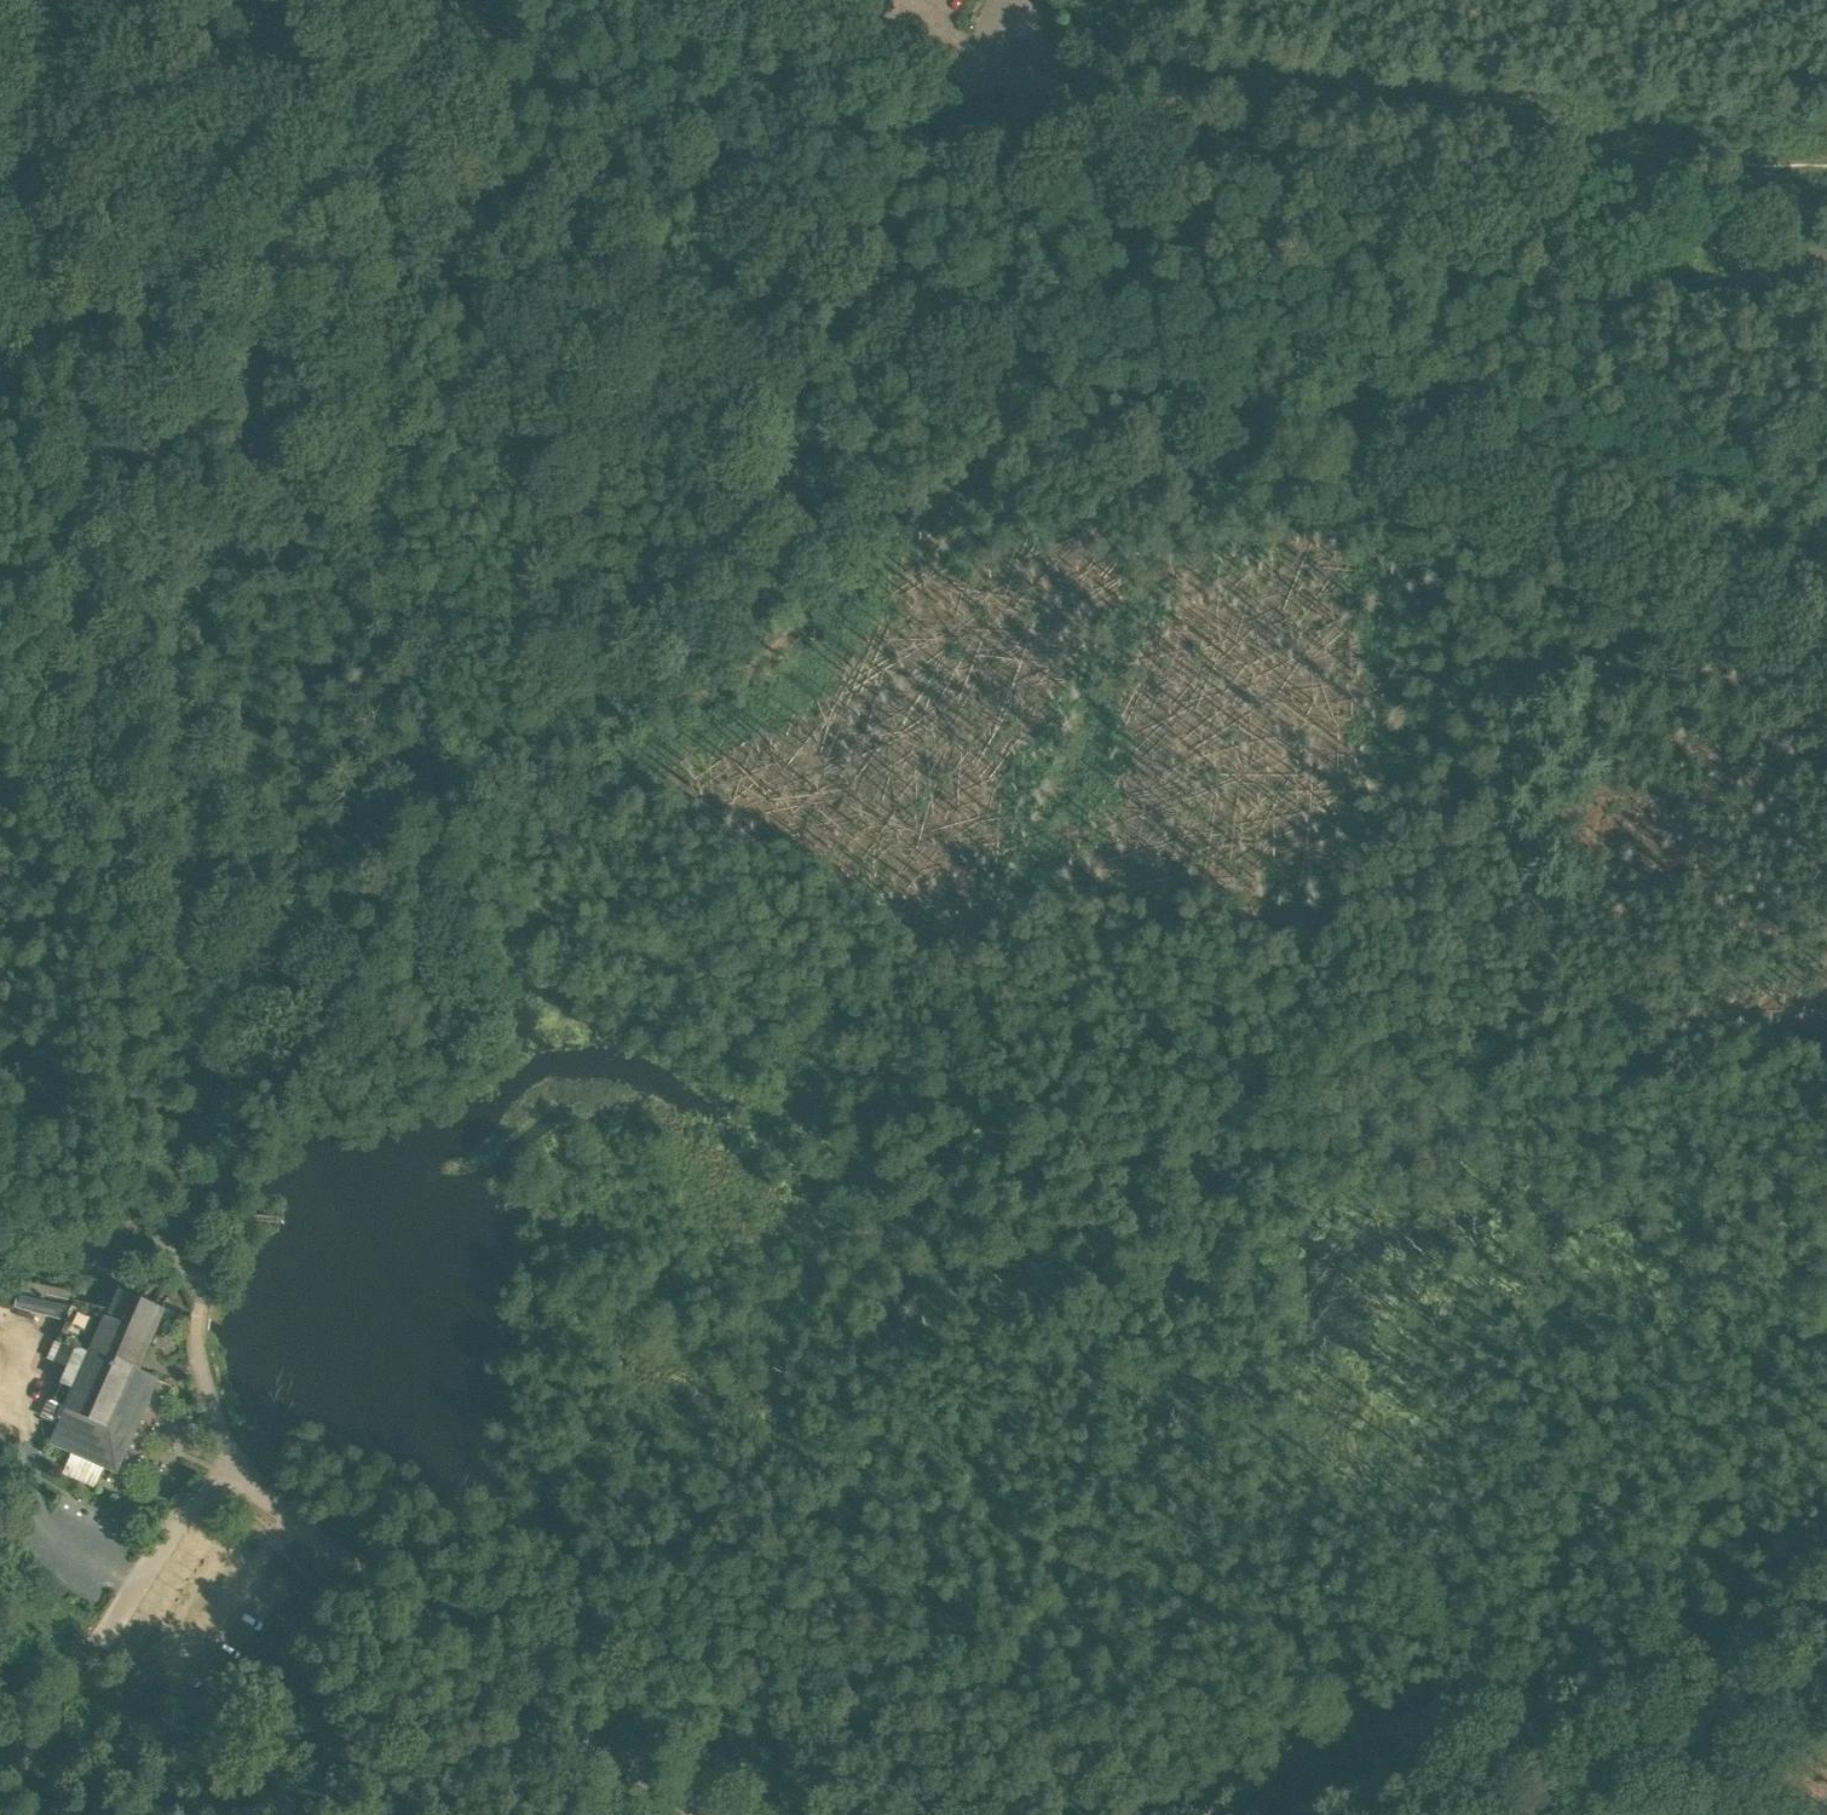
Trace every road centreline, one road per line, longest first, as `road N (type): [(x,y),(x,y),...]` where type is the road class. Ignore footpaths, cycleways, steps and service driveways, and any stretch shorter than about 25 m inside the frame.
road 1 (track): [(890,290),(883,365),(866,424),(749,622),(710,655),(501,740),(453,790),(394,920),(244,1127),(203,1289)]
road 2 (residential): [(1042,35),(1056,72),(1082,96),(1188,144),(1826,262)]
road 3 (residential): [(705,1814),(235,1484),(212,1489),(184,1513),(100,1648)]
road 4 (track): [(999,65),(966,97),(944,136),(898,242),(890,290)]
road 5 (track): [(203,1289),(199,1364),(235,1484)]
road 6 (track): [(100,1648),(5,1814)]

